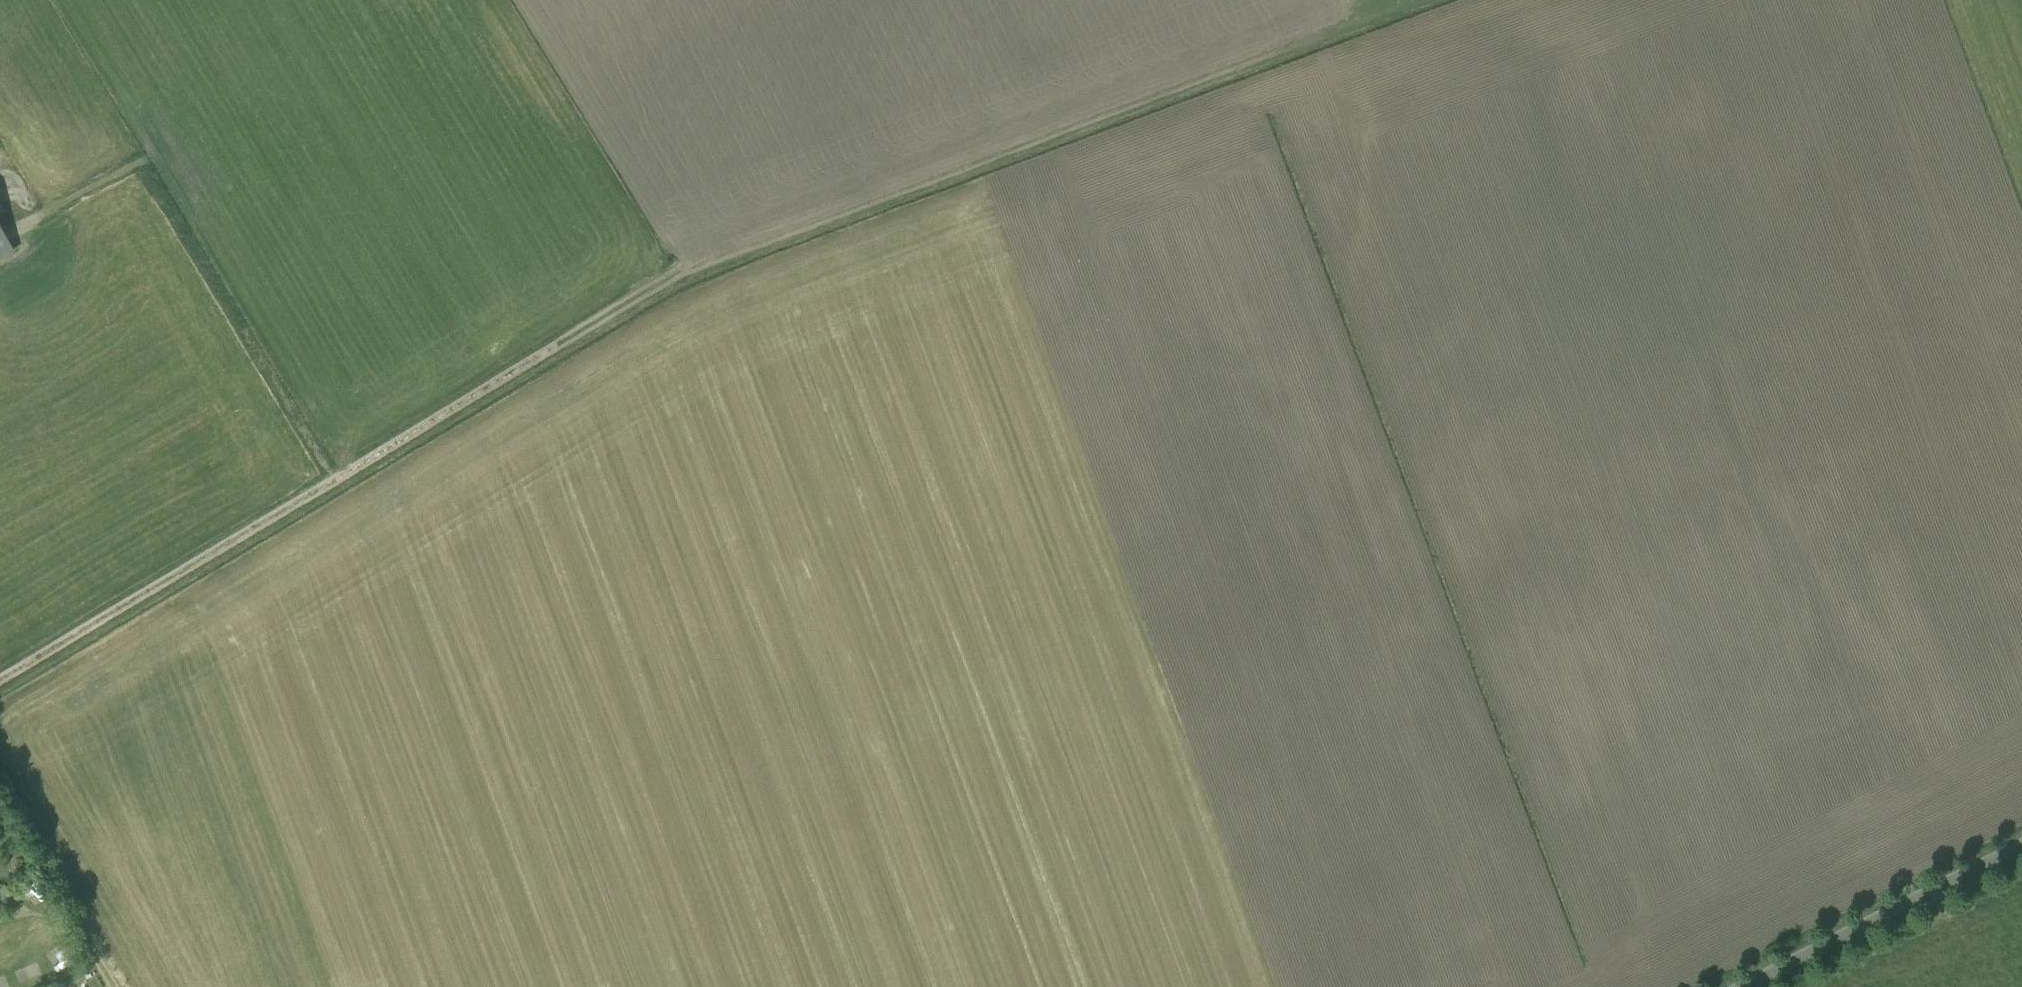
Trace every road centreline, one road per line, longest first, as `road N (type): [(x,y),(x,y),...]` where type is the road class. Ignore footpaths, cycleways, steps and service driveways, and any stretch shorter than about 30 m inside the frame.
road 1 (unclassified): [(1752,986),(2021,849)]

